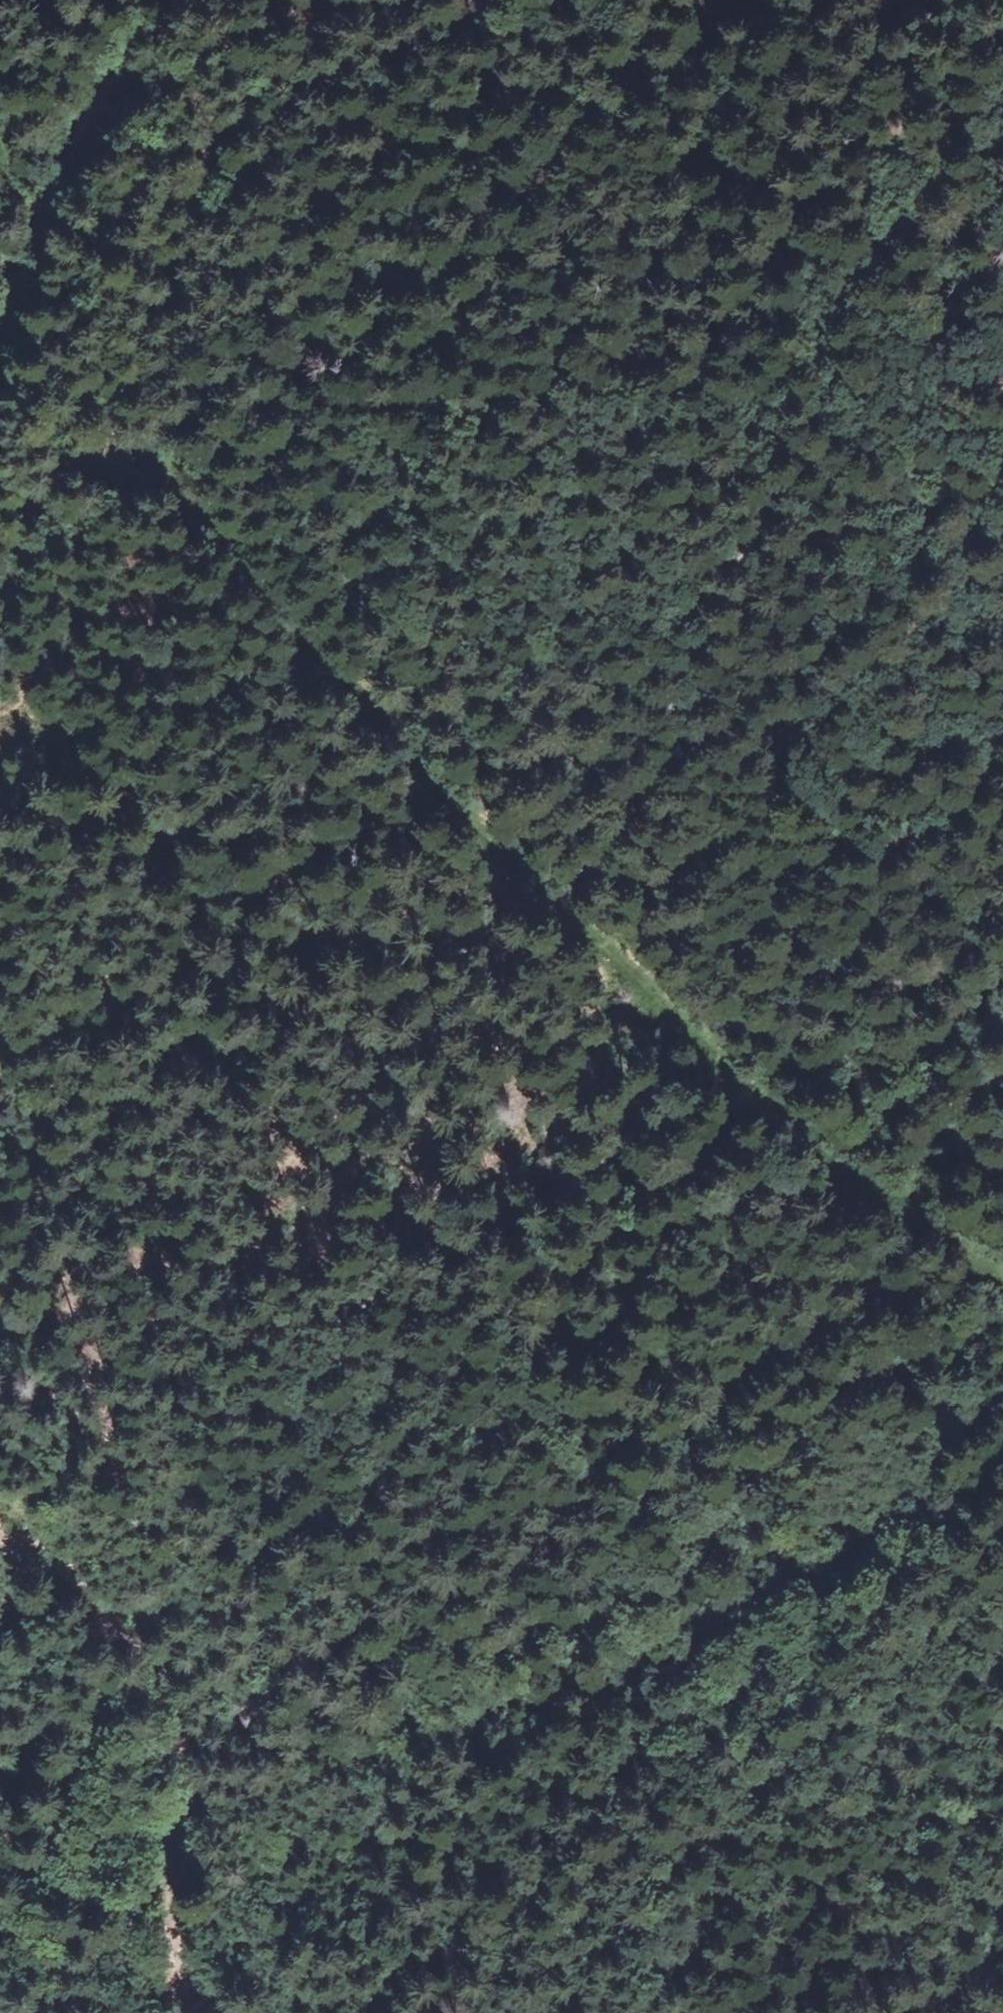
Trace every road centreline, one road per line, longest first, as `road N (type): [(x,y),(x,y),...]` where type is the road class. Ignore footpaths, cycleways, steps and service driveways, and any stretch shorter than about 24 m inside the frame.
road 1 (track): [(0,1526),(50,1553),(92,1588),(174,1719),(185,1807),(173,1889),(172,1988)]
road 2 (track): [(139,0),(0,297)]

